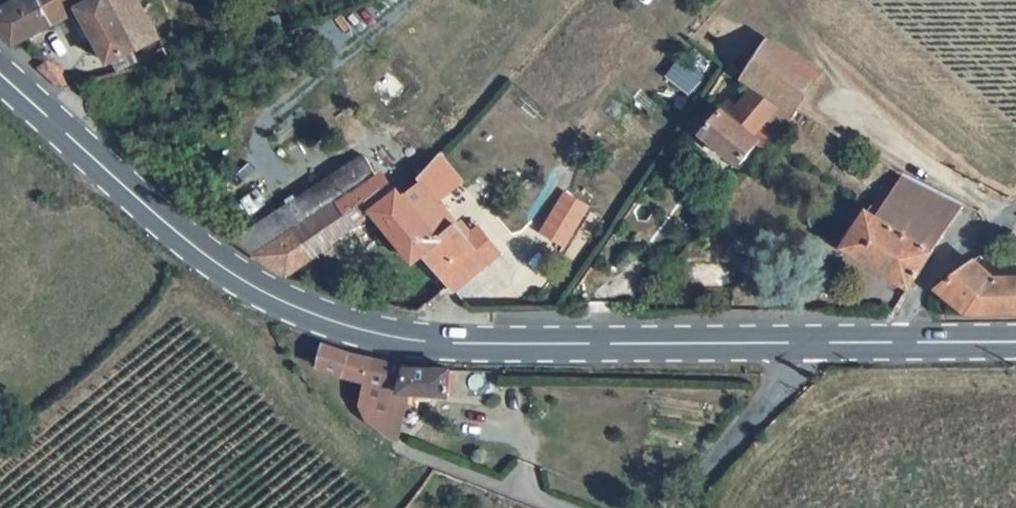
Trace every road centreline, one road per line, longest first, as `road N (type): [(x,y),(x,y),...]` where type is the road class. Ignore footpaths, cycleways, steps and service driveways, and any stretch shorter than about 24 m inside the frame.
road 1 (primary): [(816,343),(485,345),(336,323),(210,257),(0,70)]
road 2 (track): [(558,507),(410,454),(344,406)]
road 3 (unclassified): [(684,507),(816,343)]
road 4 (track): [(256,129),(411,0)]
road 5 (unclassified): [(1015,206),(924,284),(895,341)]
road 6 (primary): [(1015,340),(895,341)]

